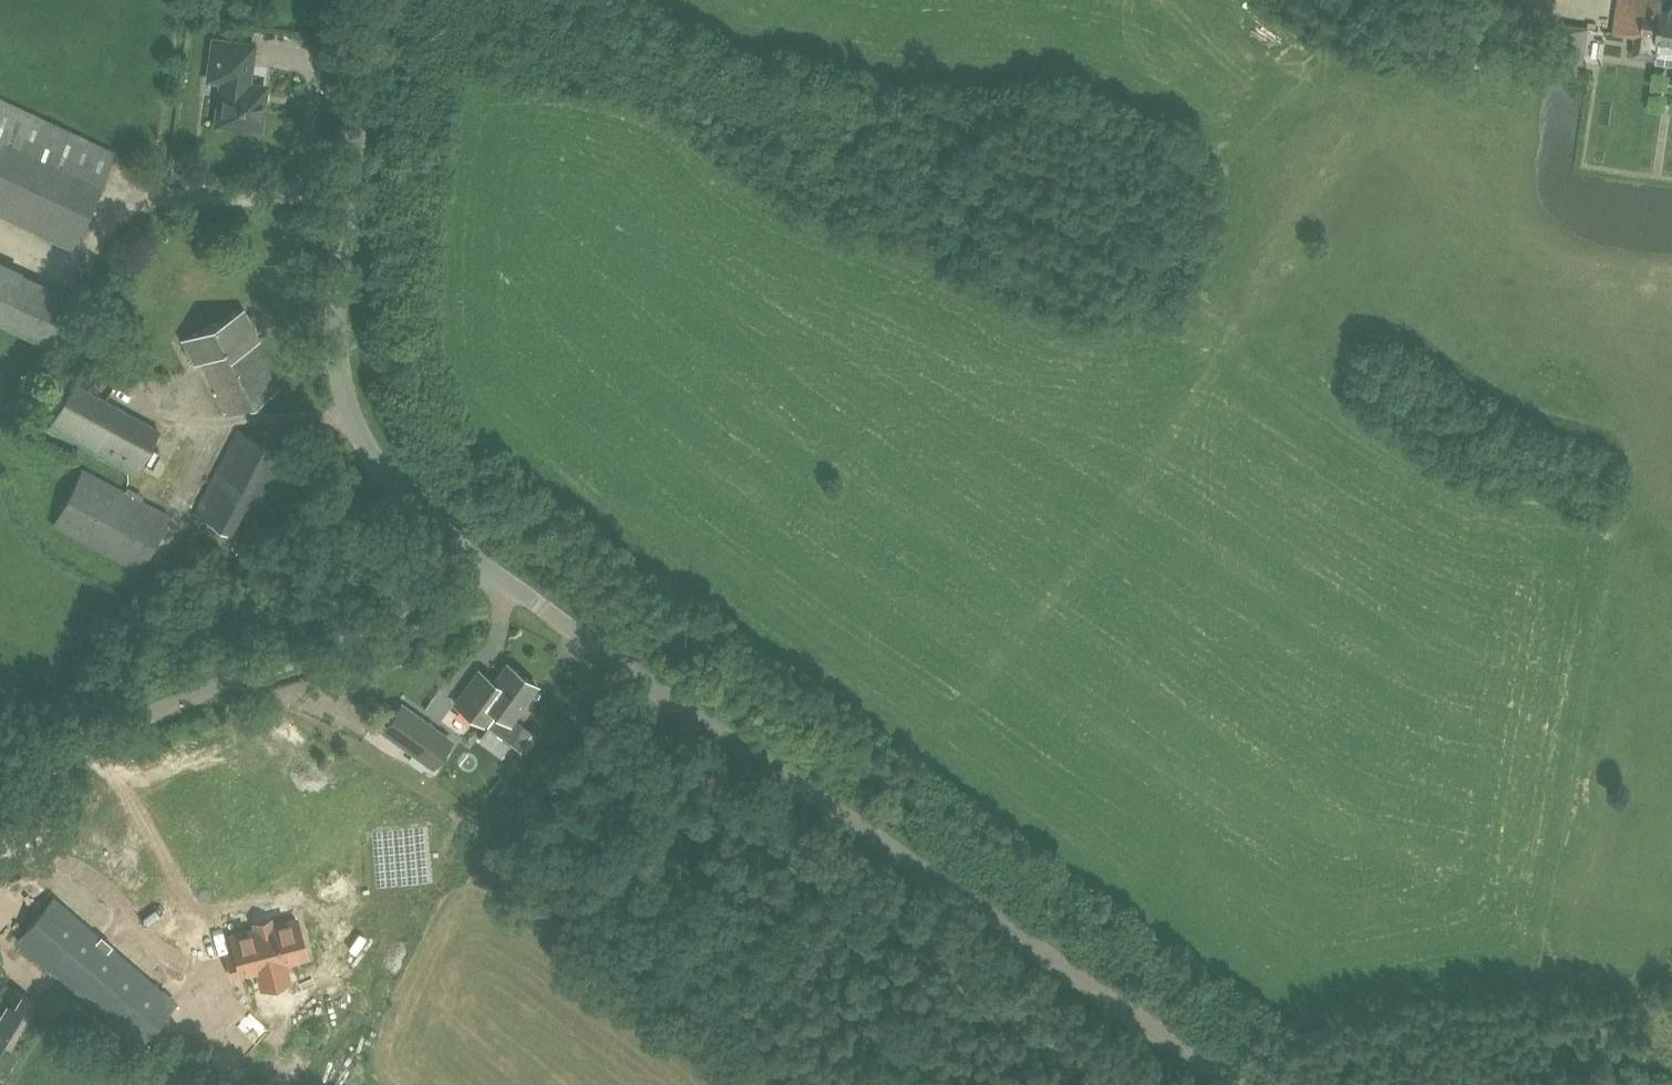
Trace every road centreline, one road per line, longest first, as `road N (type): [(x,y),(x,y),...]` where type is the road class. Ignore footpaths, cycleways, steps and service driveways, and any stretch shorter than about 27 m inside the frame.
road 1 (unclassified): [(1238,1084),(481,566)]
road 2 (unclassified): [(481,566),(379,467),(353,415),(339,358),(345,246),(380,0)]
road 3 (unclassified): [(58,744),(403,625),(442,604),(481,566)]

